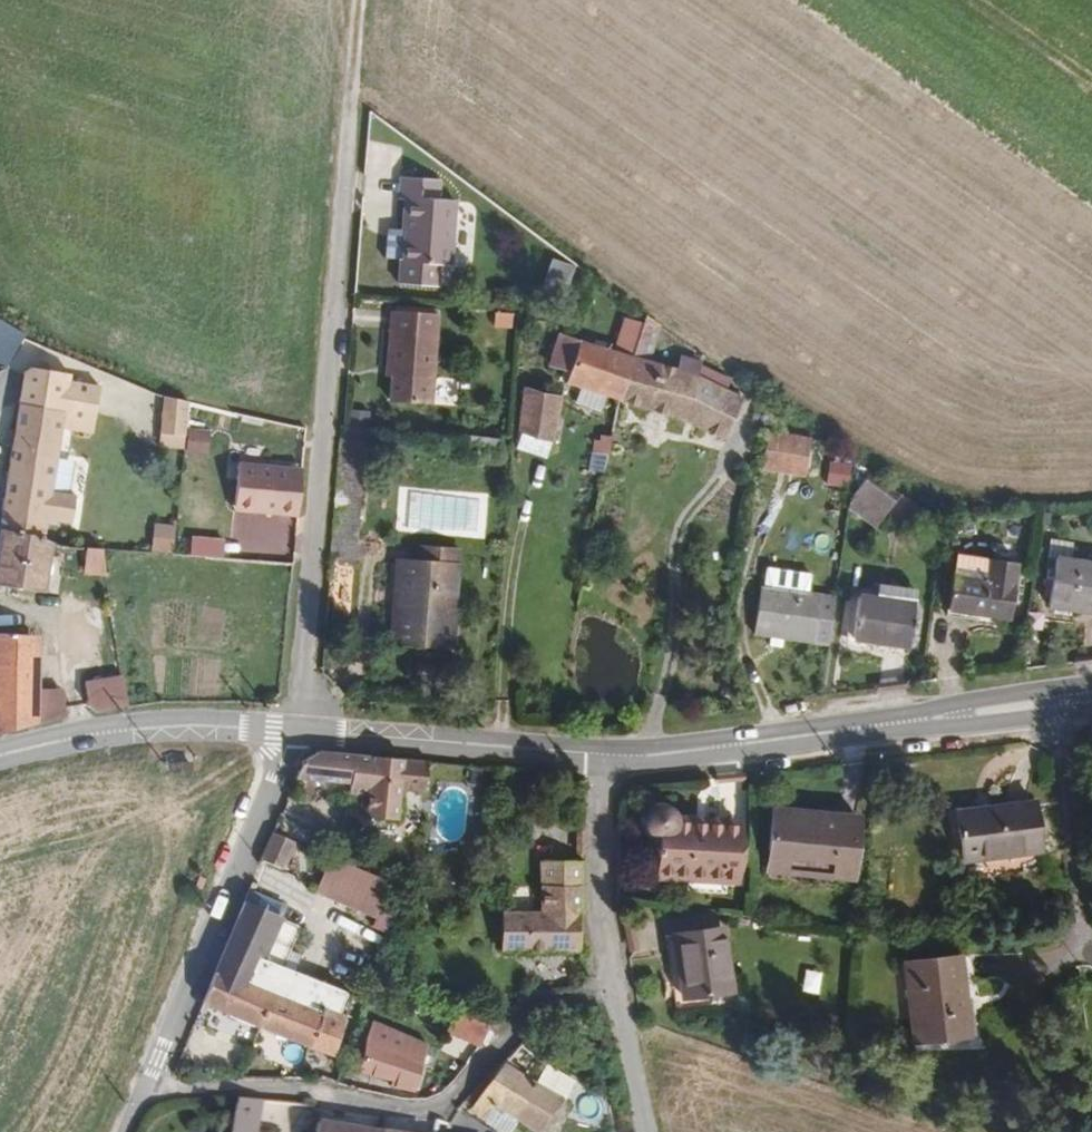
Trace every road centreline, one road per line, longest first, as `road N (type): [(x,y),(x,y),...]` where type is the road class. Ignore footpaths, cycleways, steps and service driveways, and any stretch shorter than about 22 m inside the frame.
road 1 (residential): [(303,728),(353,105)]
road 2 (residential): [(150,1084),(450,1105),(474,1086),(532,1004),(615,989)]
road 3 (secondary): [(605,753),(711,750),(1058,704)]
road 4 (unclassified): [(150,1084),(303,728)]
road 5 (secondary): [(0,756),(126,730),(303,728)]
road 6 (secondary): [(303,728),(605,753)]
road 7 (residential): [(1087,940),(1058,704)]
road 8 (residential): [(605,753),(602,931),(615,989)]
road 9 (residential): [(615,989),(646,1131)]

